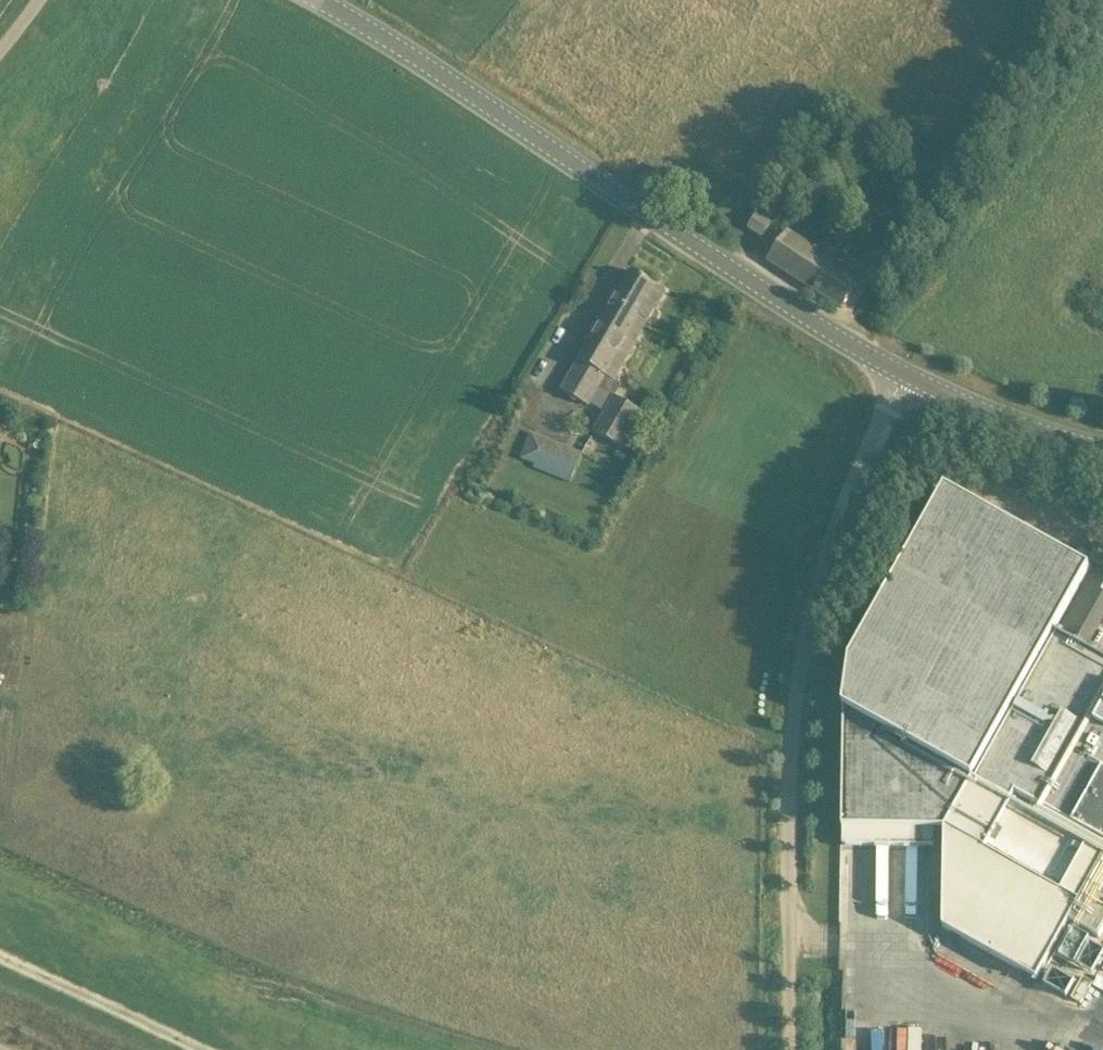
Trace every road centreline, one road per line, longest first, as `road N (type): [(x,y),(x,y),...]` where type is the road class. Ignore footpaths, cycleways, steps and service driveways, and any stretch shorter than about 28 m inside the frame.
road 1 (tertiary): [(904,376),(310,0)]
road 2 (unclassified): [(792,1049),(790,772),(802,655),(831,554),(904,376)]
road 3 (tertiary): [(1102,449),(1057,439),(904,376)]

